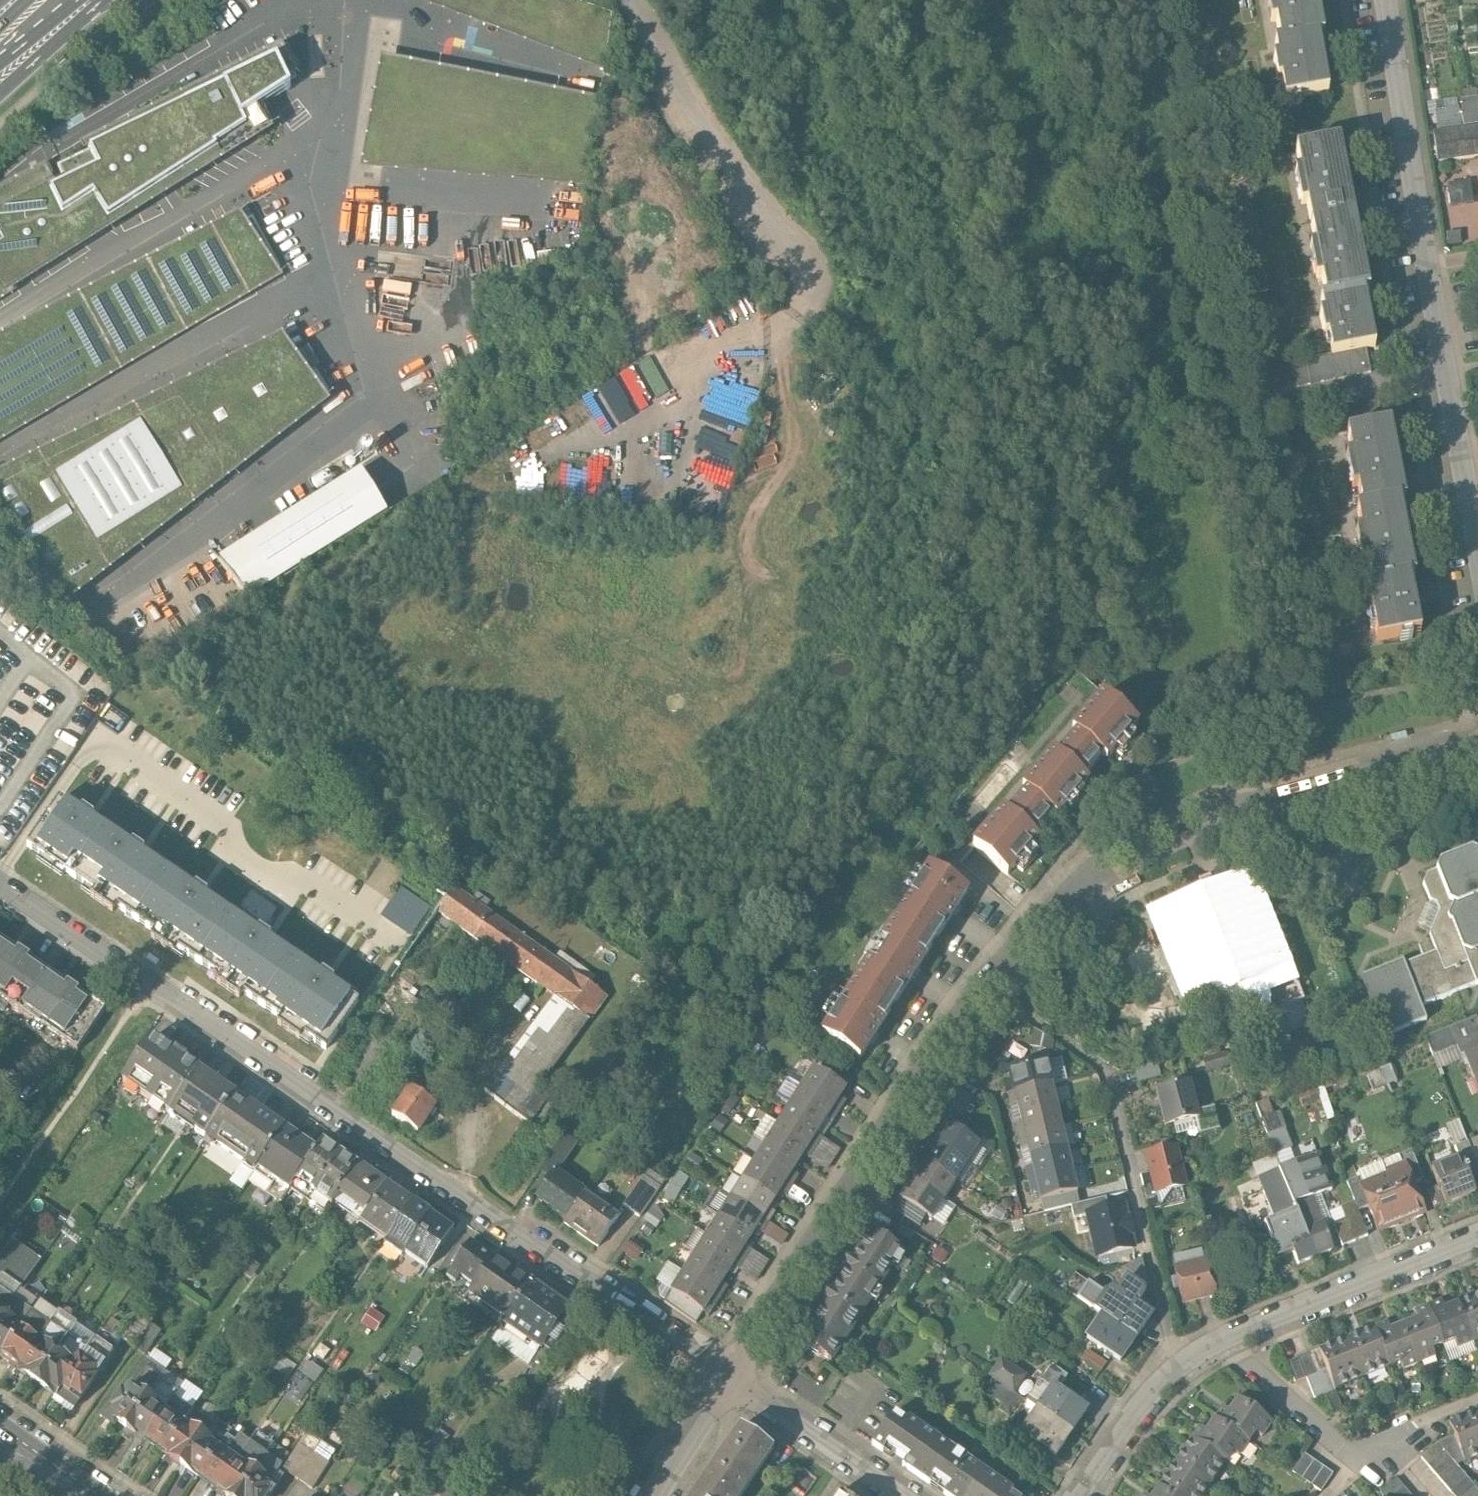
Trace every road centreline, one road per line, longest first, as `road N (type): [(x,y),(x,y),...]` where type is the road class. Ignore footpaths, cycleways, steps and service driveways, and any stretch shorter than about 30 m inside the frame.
road 1 (residential): [(739,1383),(986,988),(1080,893),(1196,819),(1477,747)]
road 2 (residential): [(739,1383),(0,880)]
road 3 (residential): [(1390,0),(1477,527)]
road 4 (residential): [(1083,1495),(1148,1394),(1203,1350),(1477,1239)]
road 5 (residential): [(902,1495),(739,1383)]
road 6 (residential): [(659,1495),(739,1383)]
road 7 (primary): [(0,87),(92,0)]

